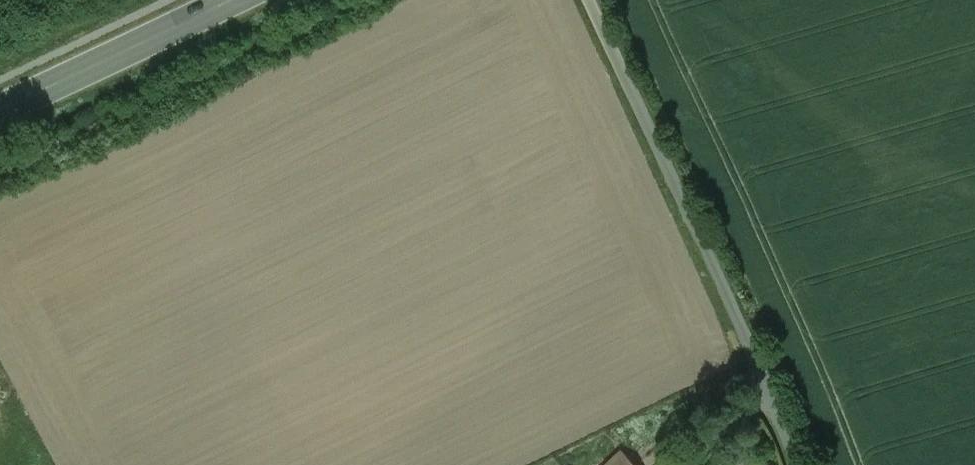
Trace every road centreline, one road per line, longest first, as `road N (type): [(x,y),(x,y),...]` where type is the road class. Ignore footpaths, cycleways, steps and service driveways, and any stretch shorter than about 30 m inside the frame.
road 1 (unclassified): [(798,464),(681,186),(590,0)]
road 2 (secondary): [(0,110),(232,0)]

